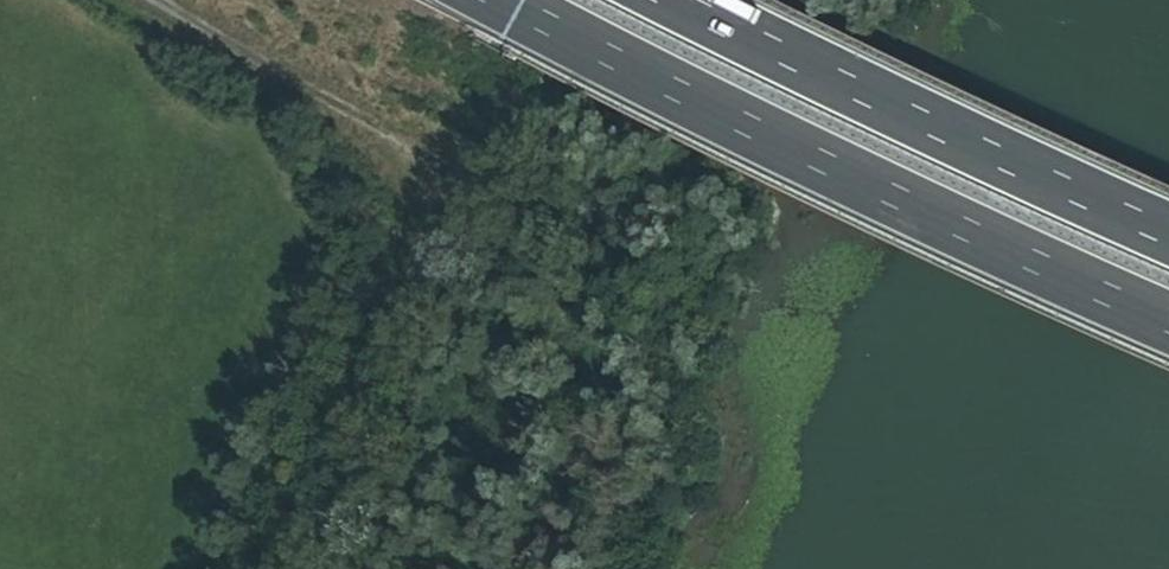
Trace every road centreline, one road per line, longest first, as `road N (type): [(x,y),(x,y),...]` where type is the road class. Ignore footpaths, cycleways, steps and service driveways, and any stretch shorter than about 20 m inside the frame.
road 1 (motorway): [(497,0),(1168,329)]
road 2 (track): [(164,0),(364,124),(429,176),(416,264),(306,522),(302,568)]
road 3 (motorway): [(1168,241),(665,0)]

